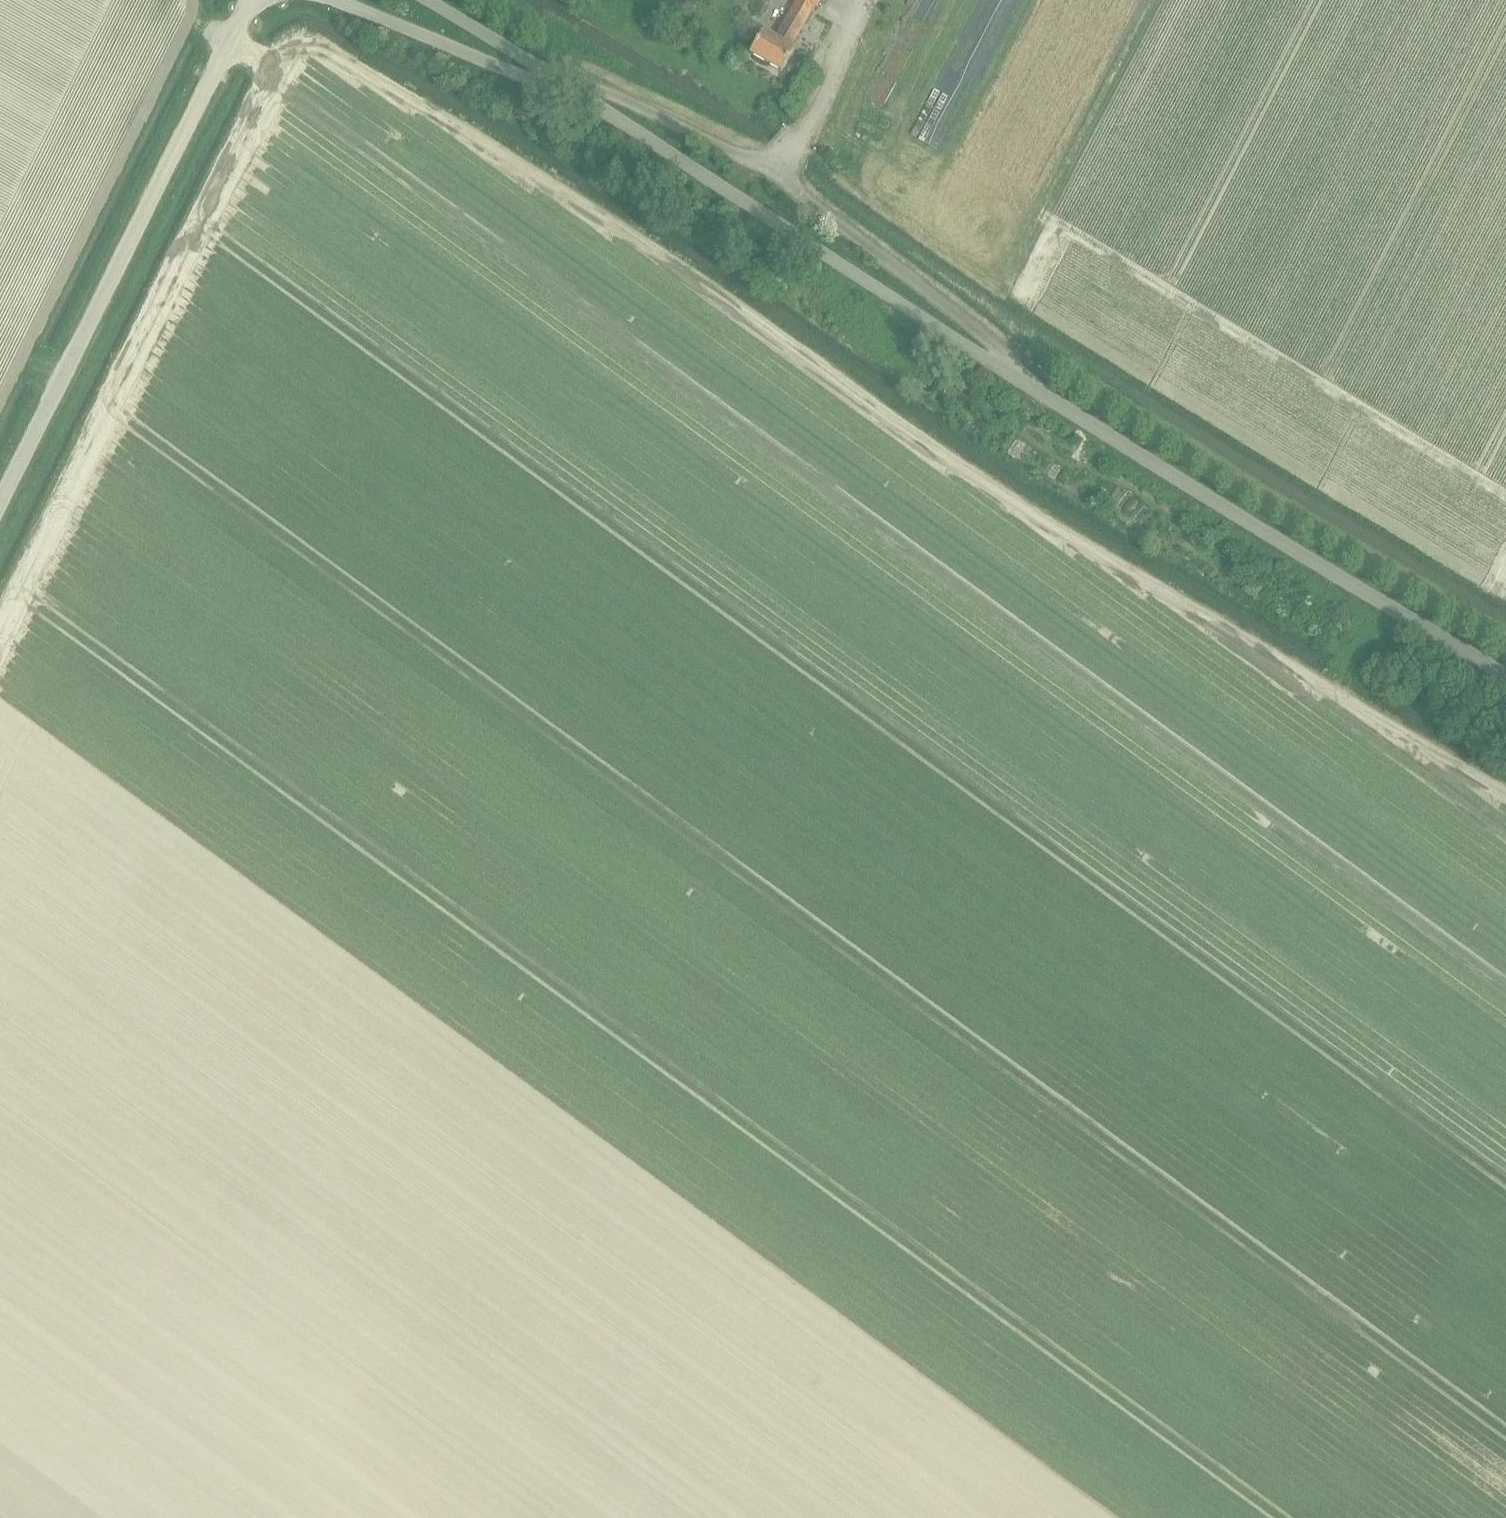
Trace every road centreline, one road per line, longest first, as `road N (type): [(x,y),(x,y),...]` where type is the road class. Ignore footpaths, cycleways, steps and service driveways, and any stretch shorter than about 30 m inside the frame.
road 1 (unclassified): [(1505,676),(1010,375),(558,81)]
road 2 (unclassified): [(0,503),(251,0)]
road 3 (unclassified): [(334,0),(513,74),(558,81)]
road 4 (unclassified): [(425,0),(558,81)]

